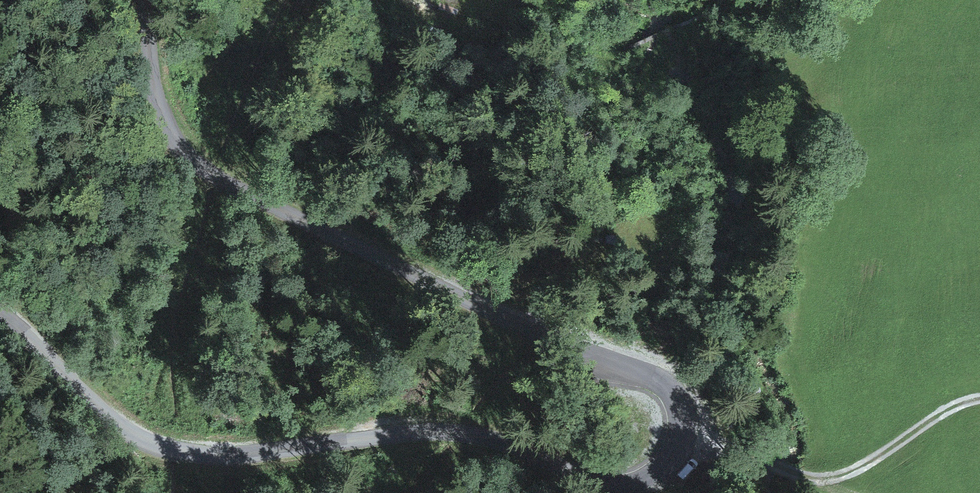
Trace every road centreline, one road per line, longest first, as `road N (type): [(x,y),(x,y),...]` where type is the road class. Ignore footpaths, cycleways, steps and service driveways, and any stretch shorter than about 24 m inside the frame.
road 1 (unclassified): [(0,333),(154,451),(360,446),(616,485),(674,442),(619,359),(192,160),(160,99),(151,0)]
road 2 (track): [(808,476),(979,405)]
road 3 (track): [(674,442),(808,476)]

